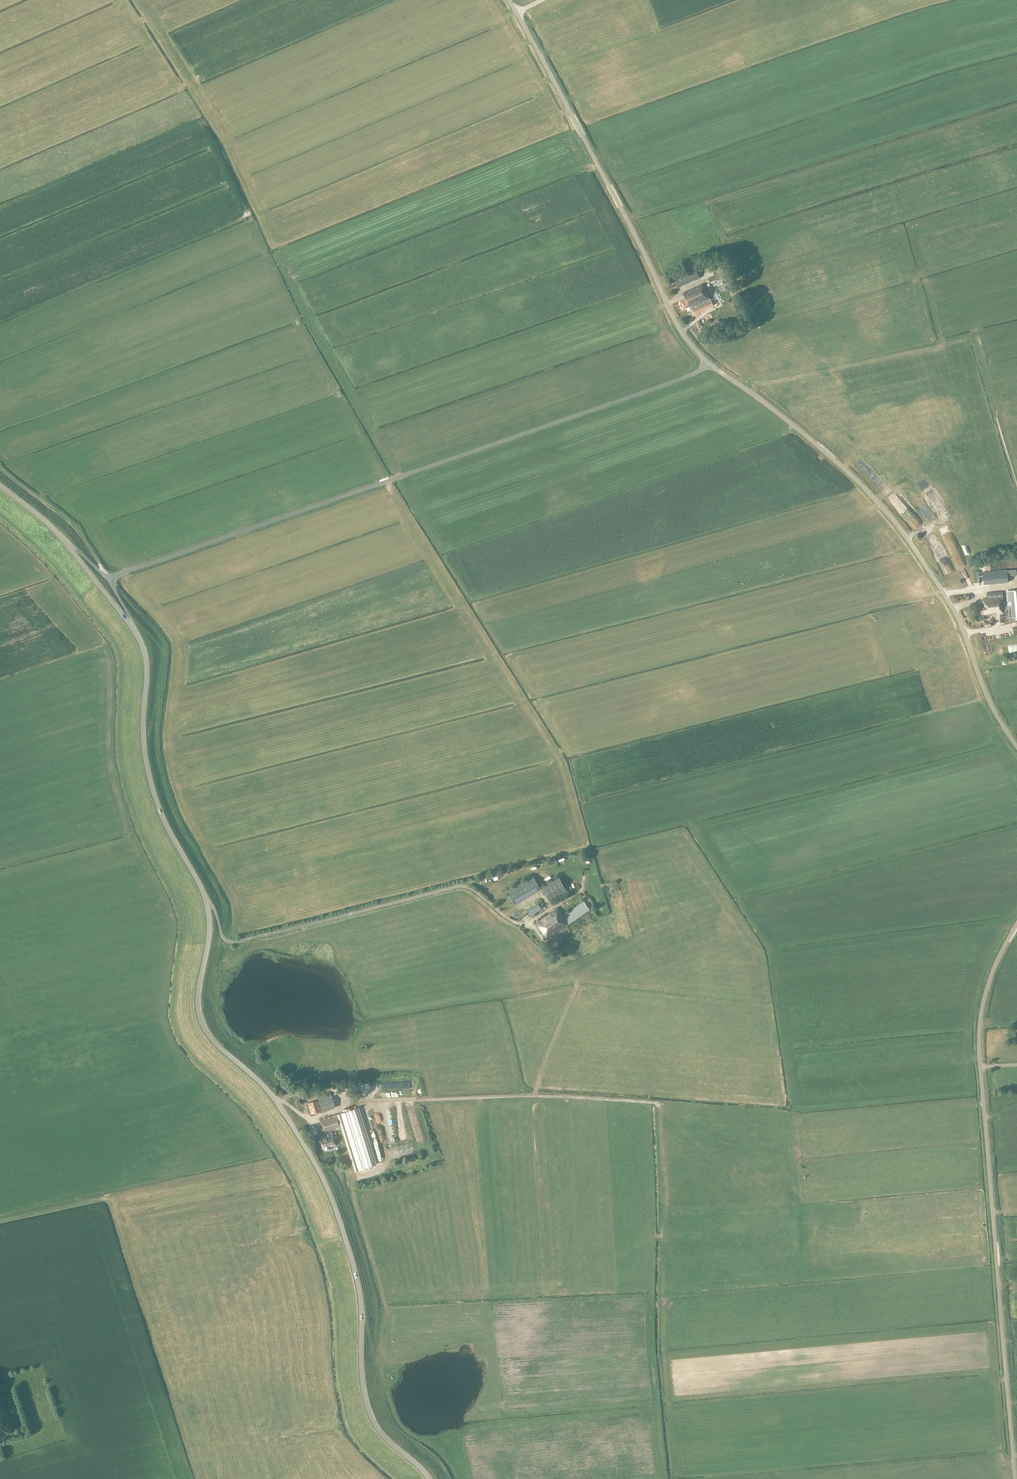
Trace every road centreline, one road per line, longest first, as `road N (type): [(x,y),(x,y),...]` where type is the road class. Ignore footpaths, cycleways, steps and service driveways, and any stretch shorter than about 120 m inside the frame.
road 1 (tertiary): [(427,1478),(374,1427),(366,1410),(358,1293),(308,1155),(262,1086),(201,1026),(195,1003),(206,903),(152,795),(141,743),(145,663),(130,627)]
road 2 (unclassified): [(110,579),(709,364)]
road 3 (unclassified): [(1014,1478),(978,1039),(992,971),(1016,924)]
road 4 (unclassified): [(1016,749),(992,710),(953,610),(897,524),(814,442),(709,364)]
road 5 (unclassified): [(709,364),(681,333),(510,0)]

